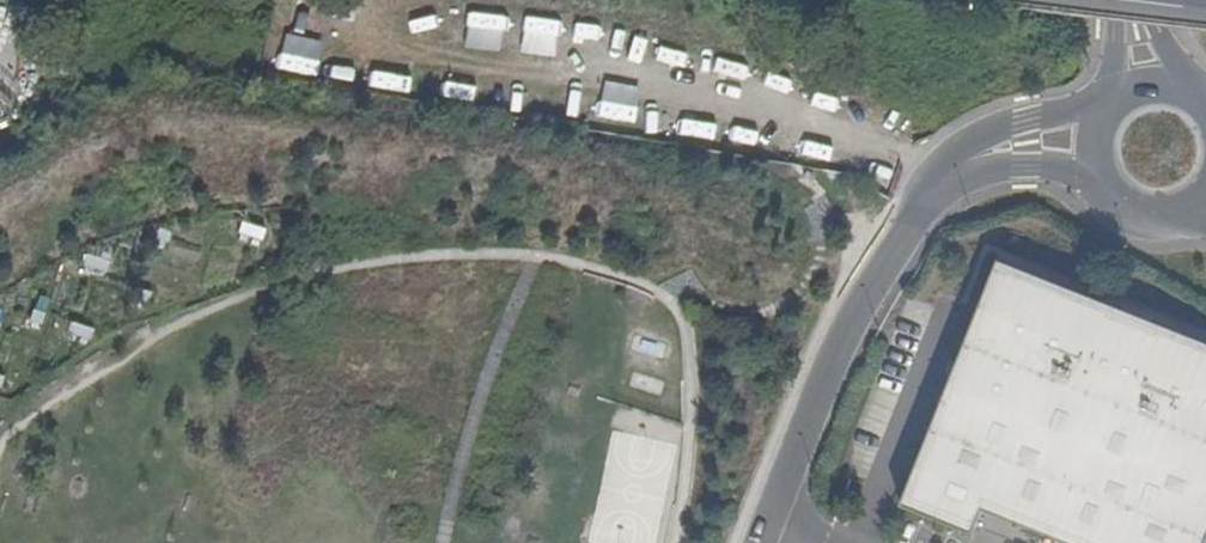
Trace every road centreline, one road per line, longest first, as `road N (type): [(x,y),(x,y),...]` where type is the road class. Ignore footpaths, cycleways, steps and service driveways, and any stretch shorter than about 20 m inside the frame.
road 1 (unclassified): [(758,542),(837,347),(919,209),(983,157),(1091,151)]
road 2 (tertiary): [(1091,151),(1104,188),(1134,212),(1173,215),(1205,199)]

